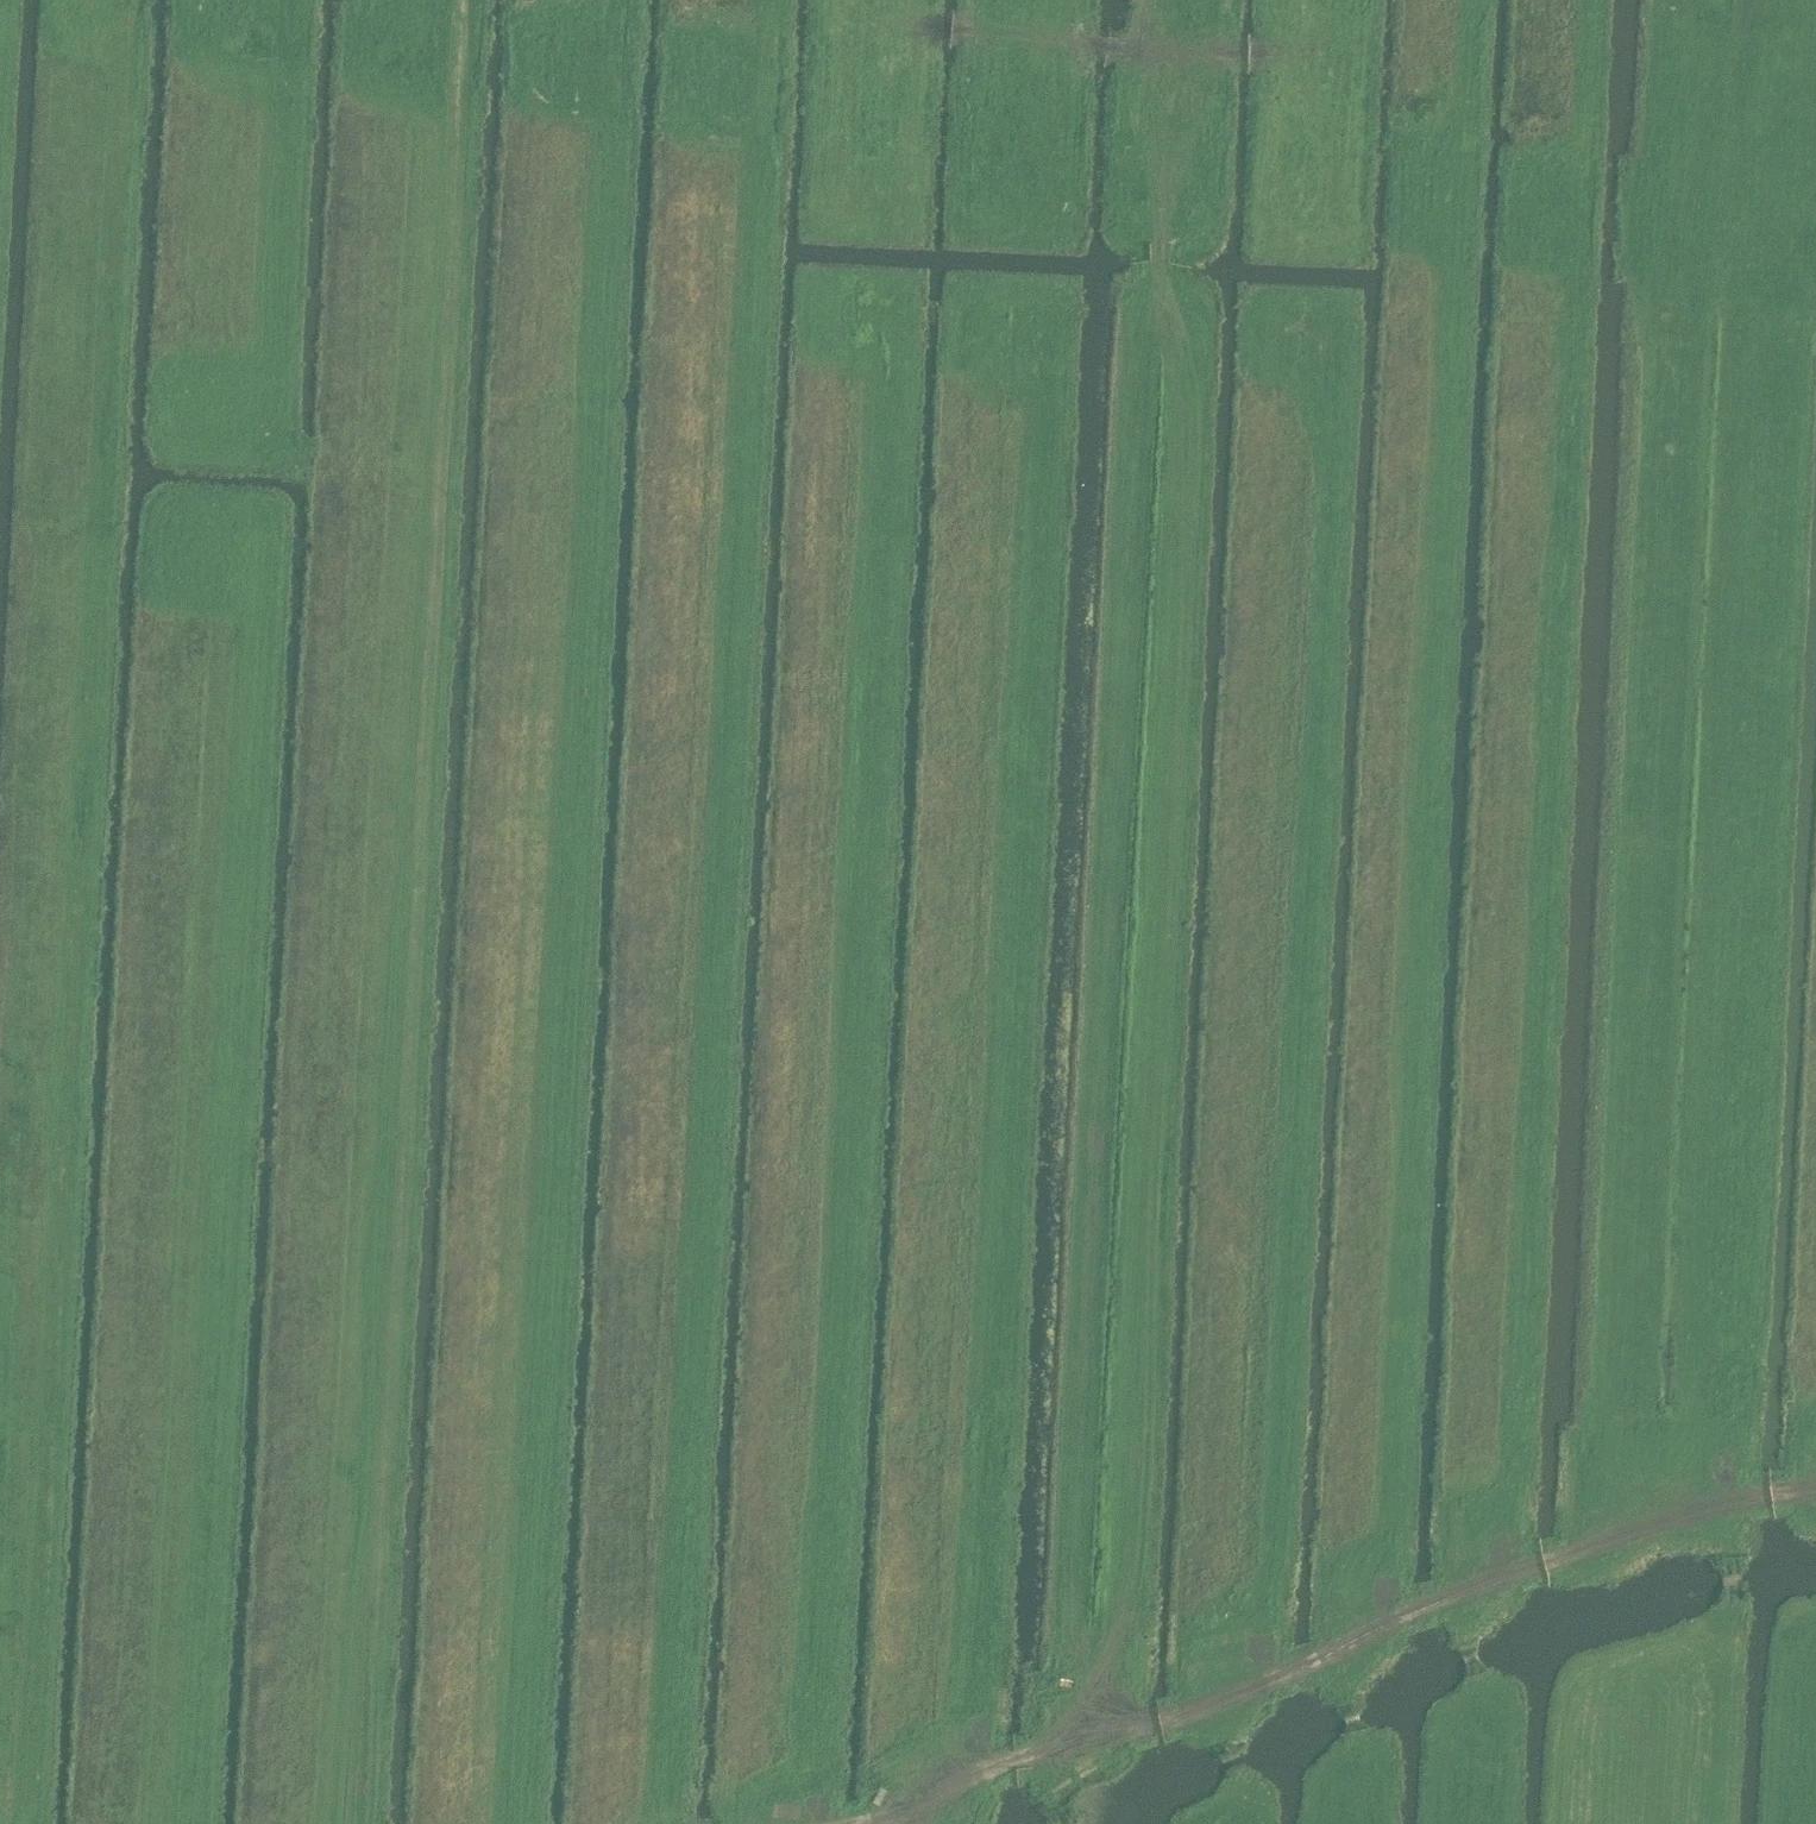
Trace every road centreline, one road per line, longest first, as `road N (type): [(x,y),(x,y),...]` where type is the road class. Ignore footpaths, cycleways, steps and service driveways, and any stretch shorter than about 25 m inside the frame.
road 1 (track): [(43,1195),(5,1823)]
road 2 (track): [(1723,1823),(1736,1601),(1717,1389),(1728,1371),(1754,1361),(1815,1359)]

